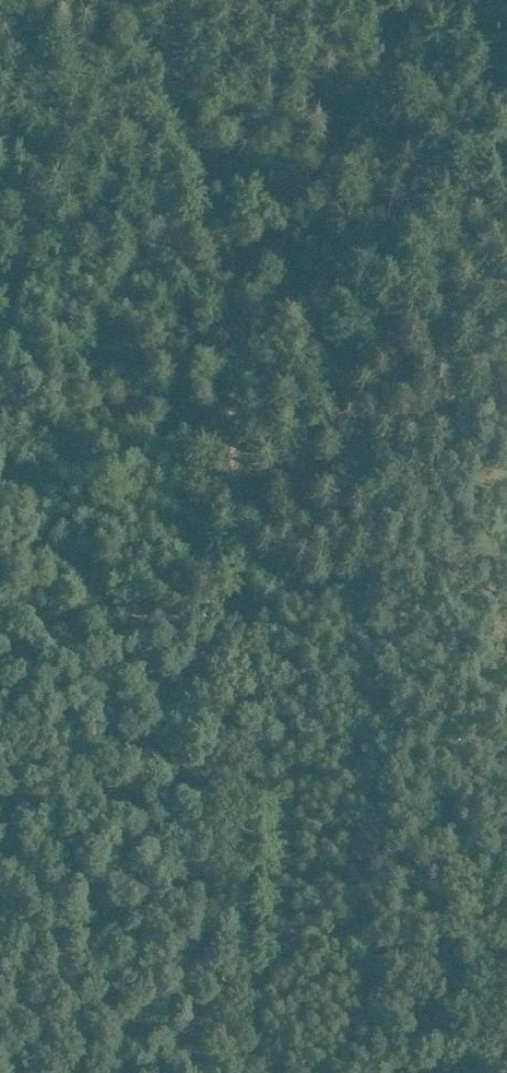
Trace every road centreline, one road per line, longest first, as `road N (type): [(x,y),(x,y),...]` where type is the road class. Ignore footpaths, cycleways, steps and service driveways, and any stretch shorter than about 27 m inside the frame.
road 1 (track): [(238,624),(130,622),(0,638)]

